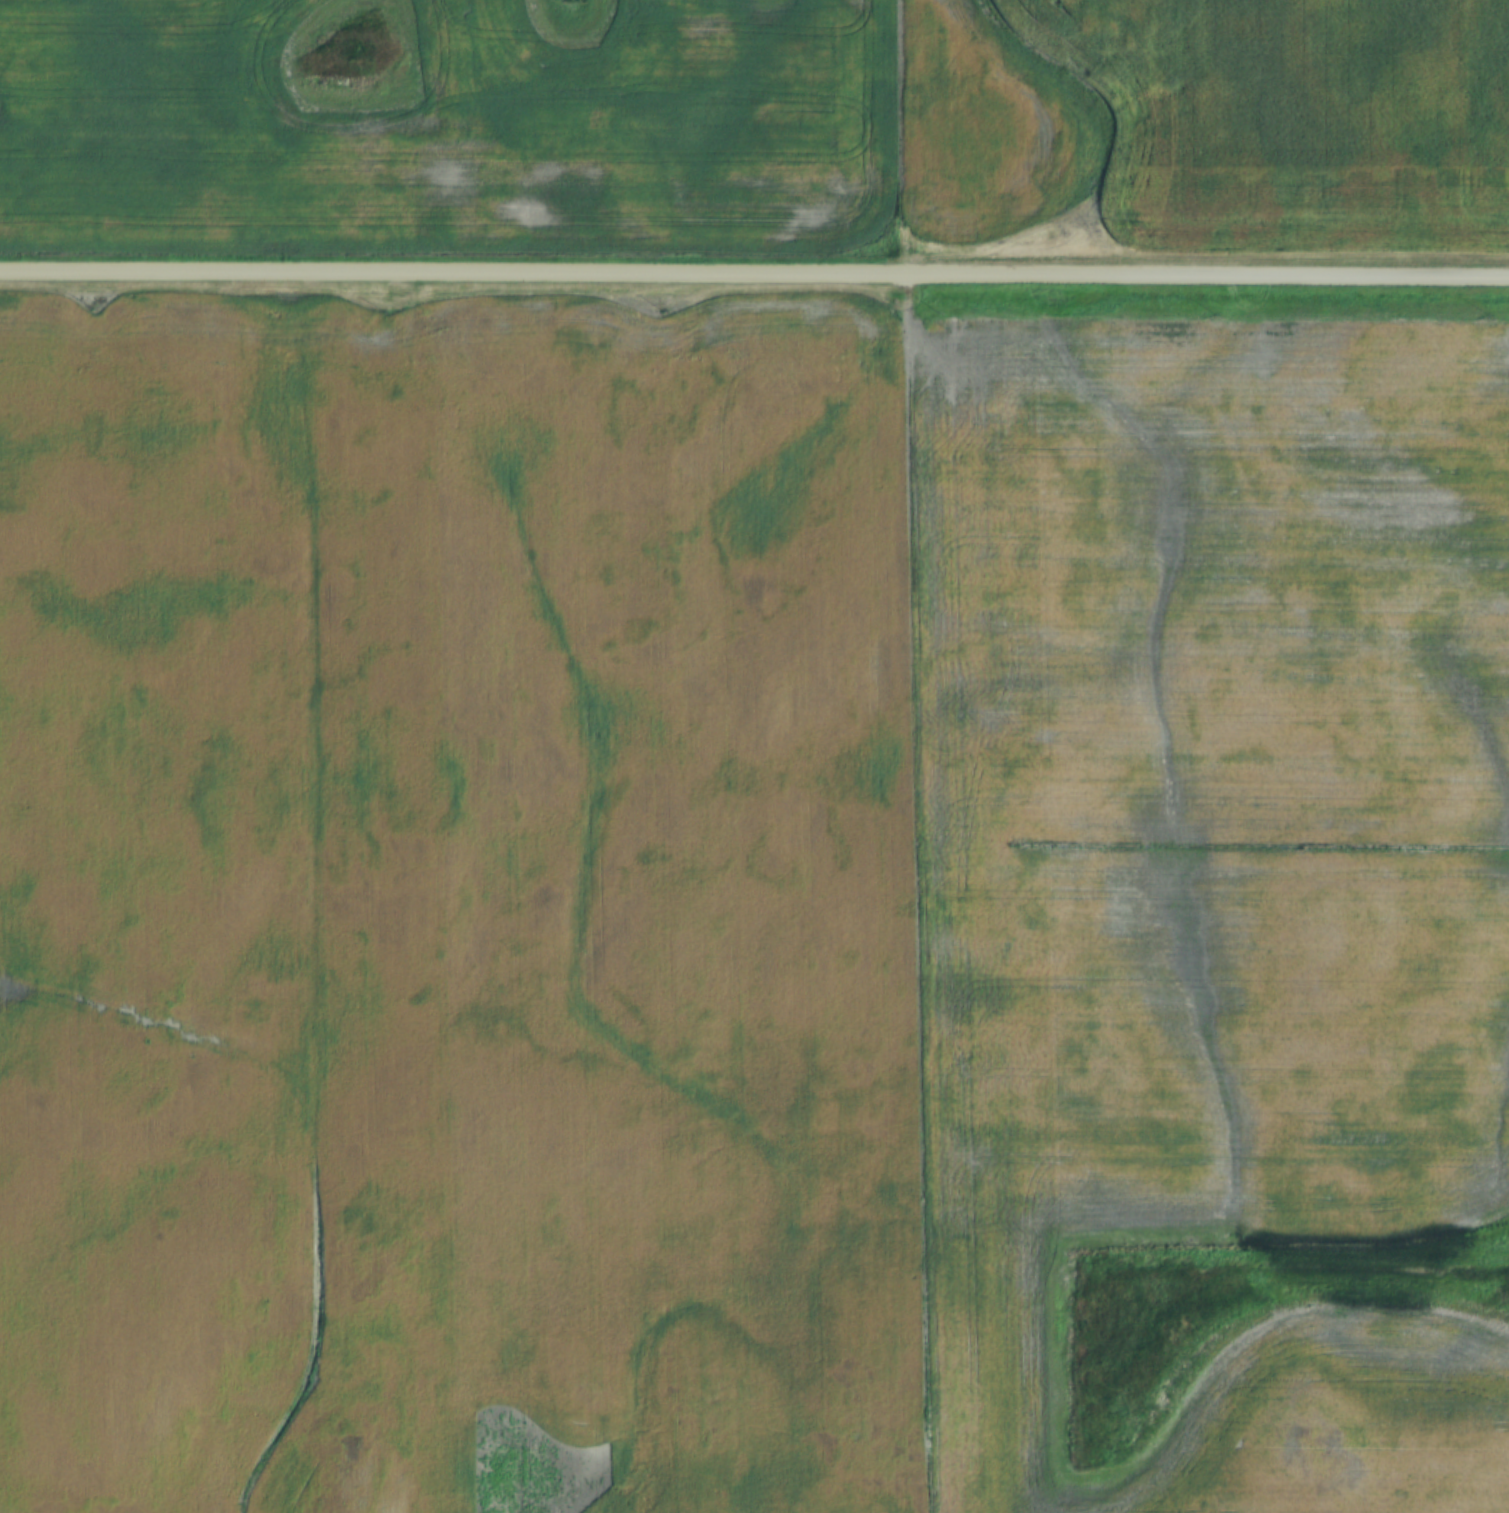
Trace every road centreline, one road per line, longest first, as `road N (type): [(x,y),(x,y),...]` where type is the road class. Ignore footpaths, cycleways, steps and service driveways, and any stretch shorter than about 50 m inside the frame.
road 1 (tertiary): [(0,272),(1508,279)]

